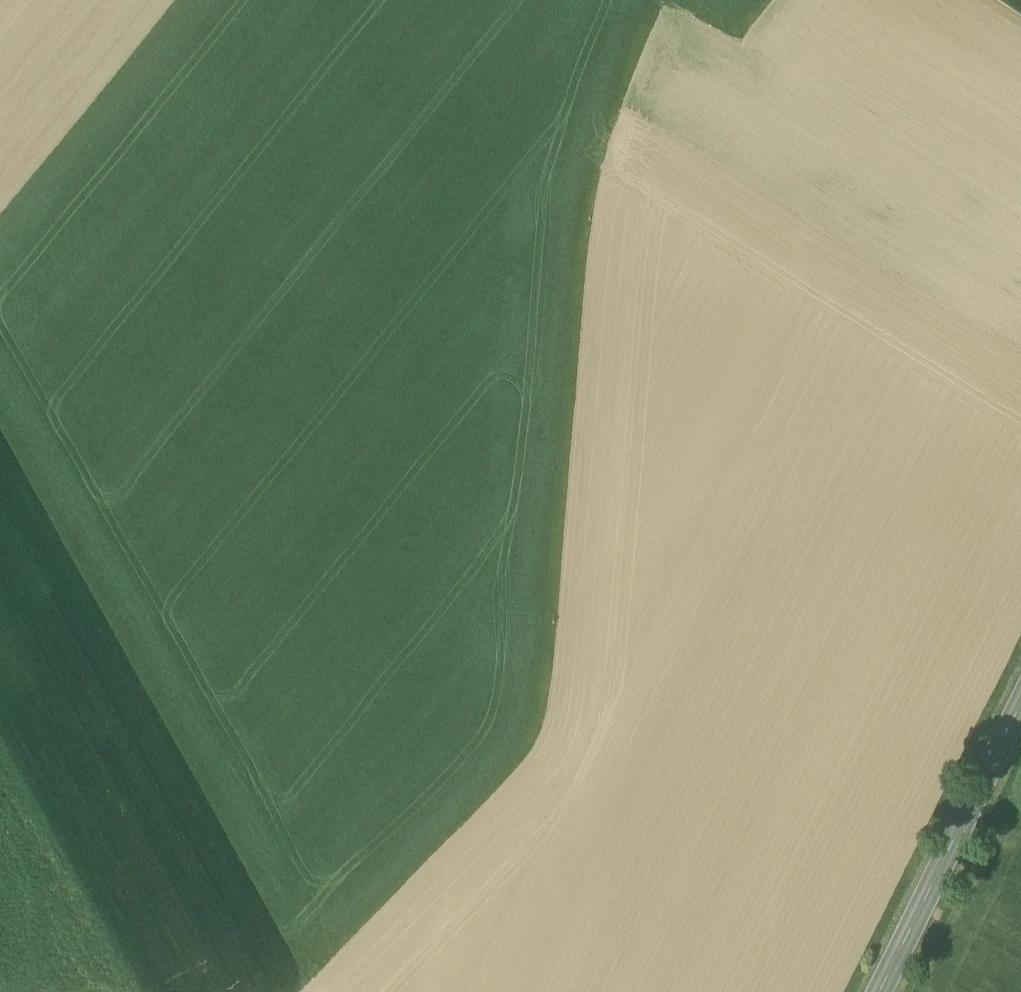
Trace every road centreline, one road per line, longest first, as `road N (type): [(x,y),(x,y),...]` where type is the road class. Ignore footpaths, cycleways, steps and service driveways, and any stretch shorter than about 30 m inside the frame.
road 1 (track): [(284,991),(517,765)]
road 2 (secondary): [(1020,710),(882,991)]

